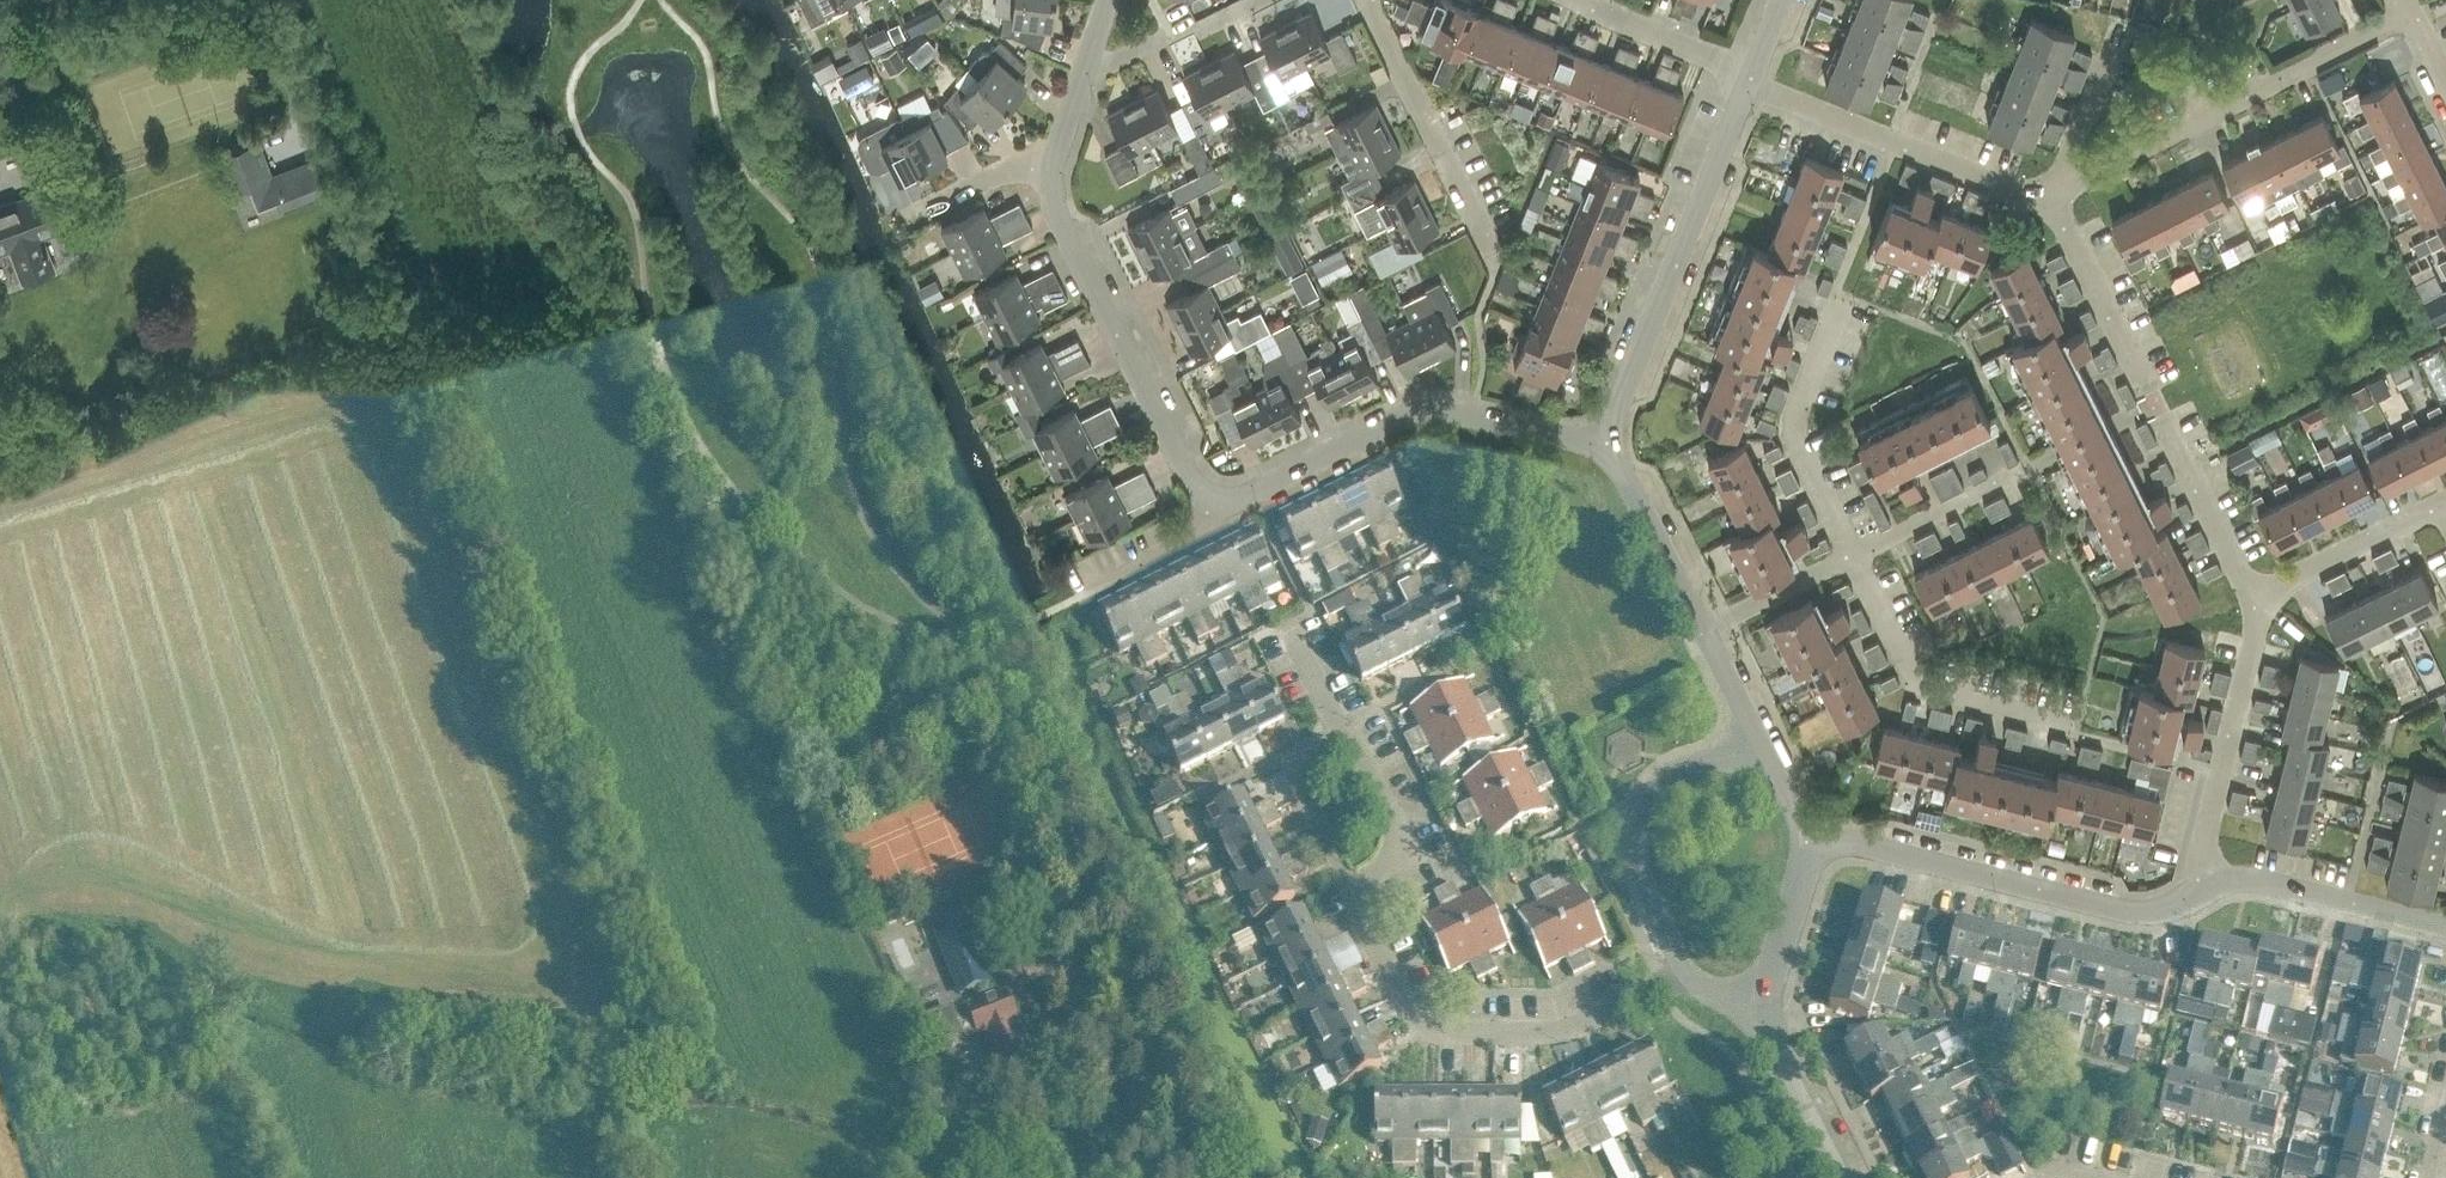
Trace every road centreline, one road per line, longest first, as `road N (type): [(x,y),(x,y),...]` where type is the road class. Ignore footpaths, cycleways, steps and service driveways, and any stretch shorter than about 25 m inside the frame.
road 1 (residential): [(2256,595),(2072,232),(2038,200)]
road 2 (residential): [(2200,867),(2186,900),(2129,914),(1809,835)]
road 3 (residential): [(1207,507),(1423,411),(1601,450)]
road 4 (residential): [(2411,11),(2038,200)]
road 5 (residential): [(1688,977),(1564,1031),(1441,1034),(1414,1022),(1359,904)]
road 6 (residential): [(1601,450),(1750,80)]
road 7 (residential): [(1207,507),(1051,189),(1057,145)]
road 8 (residential): [(1759,739),(1672,774),(1636,821),(1639,872),(1688,977)]
road 9 (residential): [(2038,200),(1750,80)]
road 10 (residential): [(2077,723),(1917,683),(1853,554)]
road 11 (residential): [(1498,262),(1373,0)]
road 12 (residential): [(1853,554),(1801,448),(1794,401),(1837,292)]
road 13 (residential): [(2200,867),(2261,607),(2256,595)]
road 14 (residential): [(2445,925),(2200,867)]
road 15 (residential): [(1359,904),(1364,886),(1393,868),(1401,848),(1339,731)]
road 16 (residential): [(2256,595),(2439,503)]
road 17 (residential): [(1703,625),(1623,473),(1601,450)]
road 18 (residential): [(1853,554),(2030,468)]
road 19 (residential): [(2038,200),(2108,20)]
road 20 (tertiary): [(1838,1177),(1753,1005)]
road 21 (residential): [(1587,0),(1752,75)]
road 22 (tertiary): [(1753,1005),(1809,835)]
road 23 (residential): [(906,221),(1057,145)]
road 24 (residential): [(1703,625),(1853,554)]
road 25 (residential): [(1359,904),(1286,757)]
road 26 (residential): [(1087,593),(1184,547),(1207,507)]
road 27 (residential): [(1759,739),(1703,625)]

